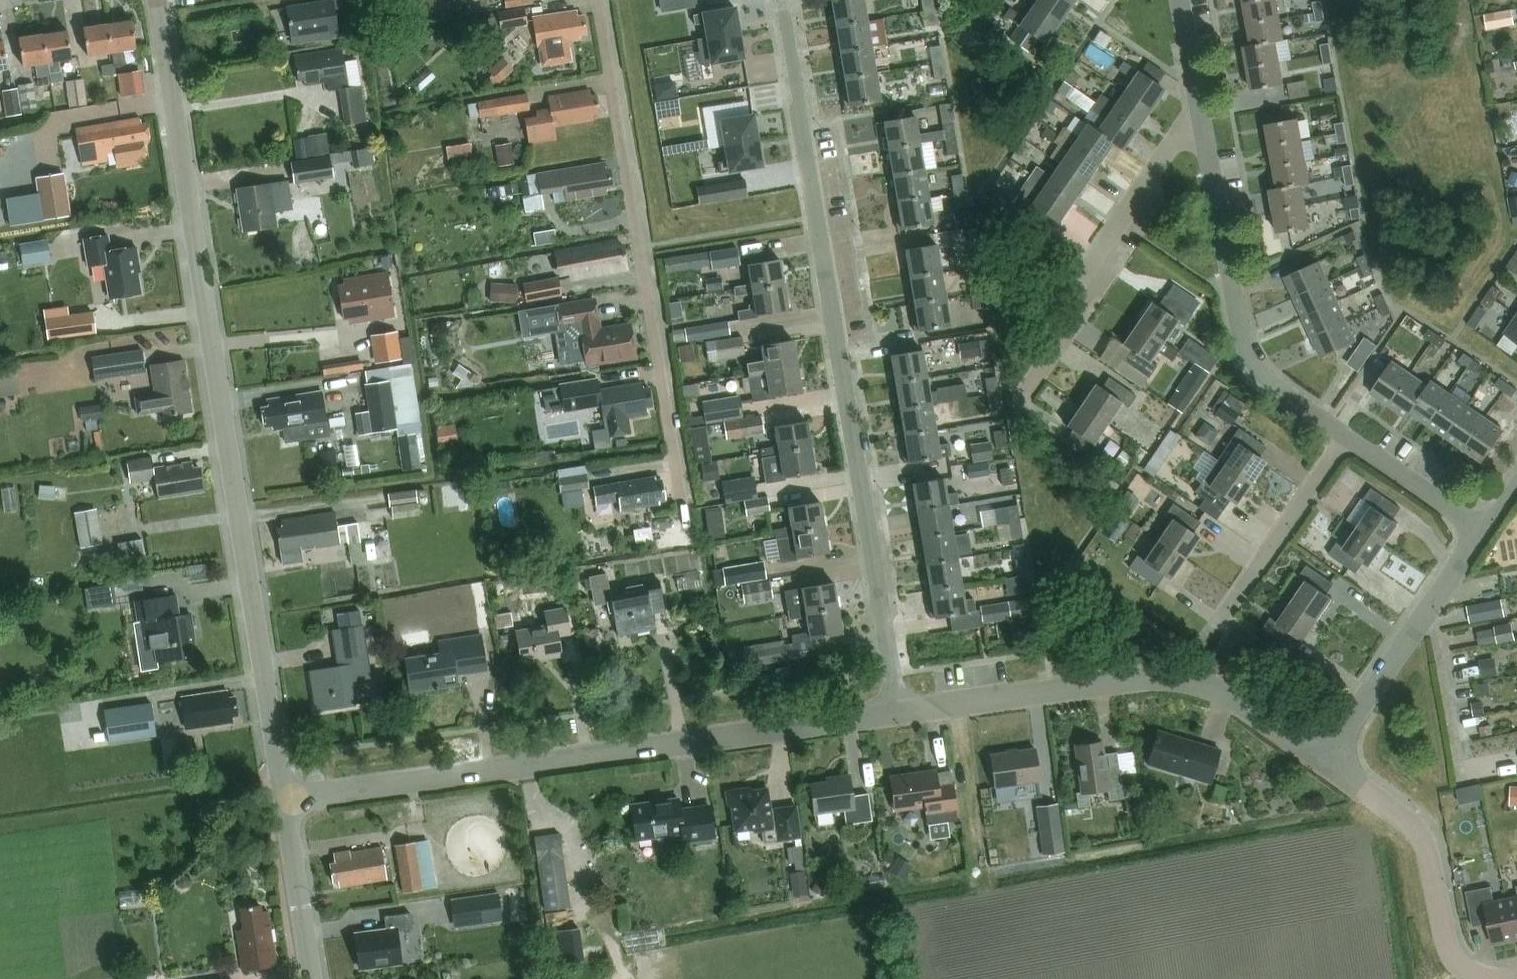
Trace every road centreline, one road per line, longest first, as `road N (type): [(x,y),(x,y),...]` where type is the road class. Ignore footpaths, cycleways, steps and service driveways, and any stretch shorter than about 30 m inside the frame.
road 1 (unclassified): [(283,802),(157,0)]
road 2 (residential): [(902,716),(780,0)]
road 3 (residential): [(902,716),(283,802)]
road 4 (residential): [(676,462),(598,0)]
road 5 (residential): [(1320,755),(1225,690),(1177,674),(902,716)]
road 6 (residential): [(1350,439),(1274,391),(1255,369),(1238,321),(1201,103)]
road 7 (residential): [(1018,400),(1201,103)]
road 8 (residential): [(1320,755),(1405,817),(1428,848),(1450,954),(1466,976),(1480,978)]
road 9 (unclassified): [(1320,755),(1485,531)]
road 10 (residential): [(1207,639),(1350,439)]
road 11 (residential): [(311,978),(283,802)]
road 12 (residential): [(1485,531),(1350,439)]

